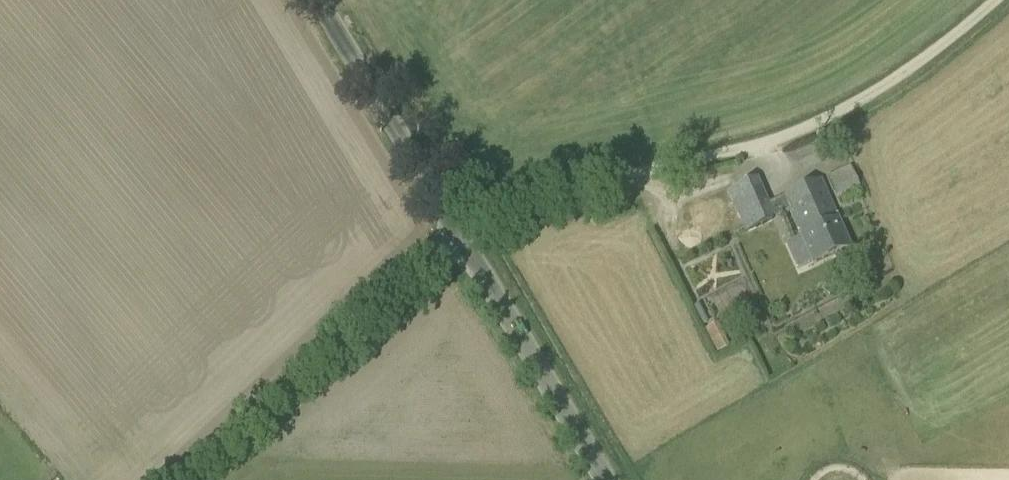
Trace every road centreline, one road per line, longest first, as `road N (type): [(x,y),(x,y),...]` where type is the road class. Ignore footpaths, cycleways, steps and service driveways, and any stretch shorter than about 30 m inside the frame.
road 1 (track): [(998,0),(856,105),(783,140),(595,182),(457,230)]
road 2 (unclassified): [(185,479),(457,230)]
road 3 (unclassified): [(604,479),(457,230)]
road 4 (unclassified): [(457,230),(319,0)]

